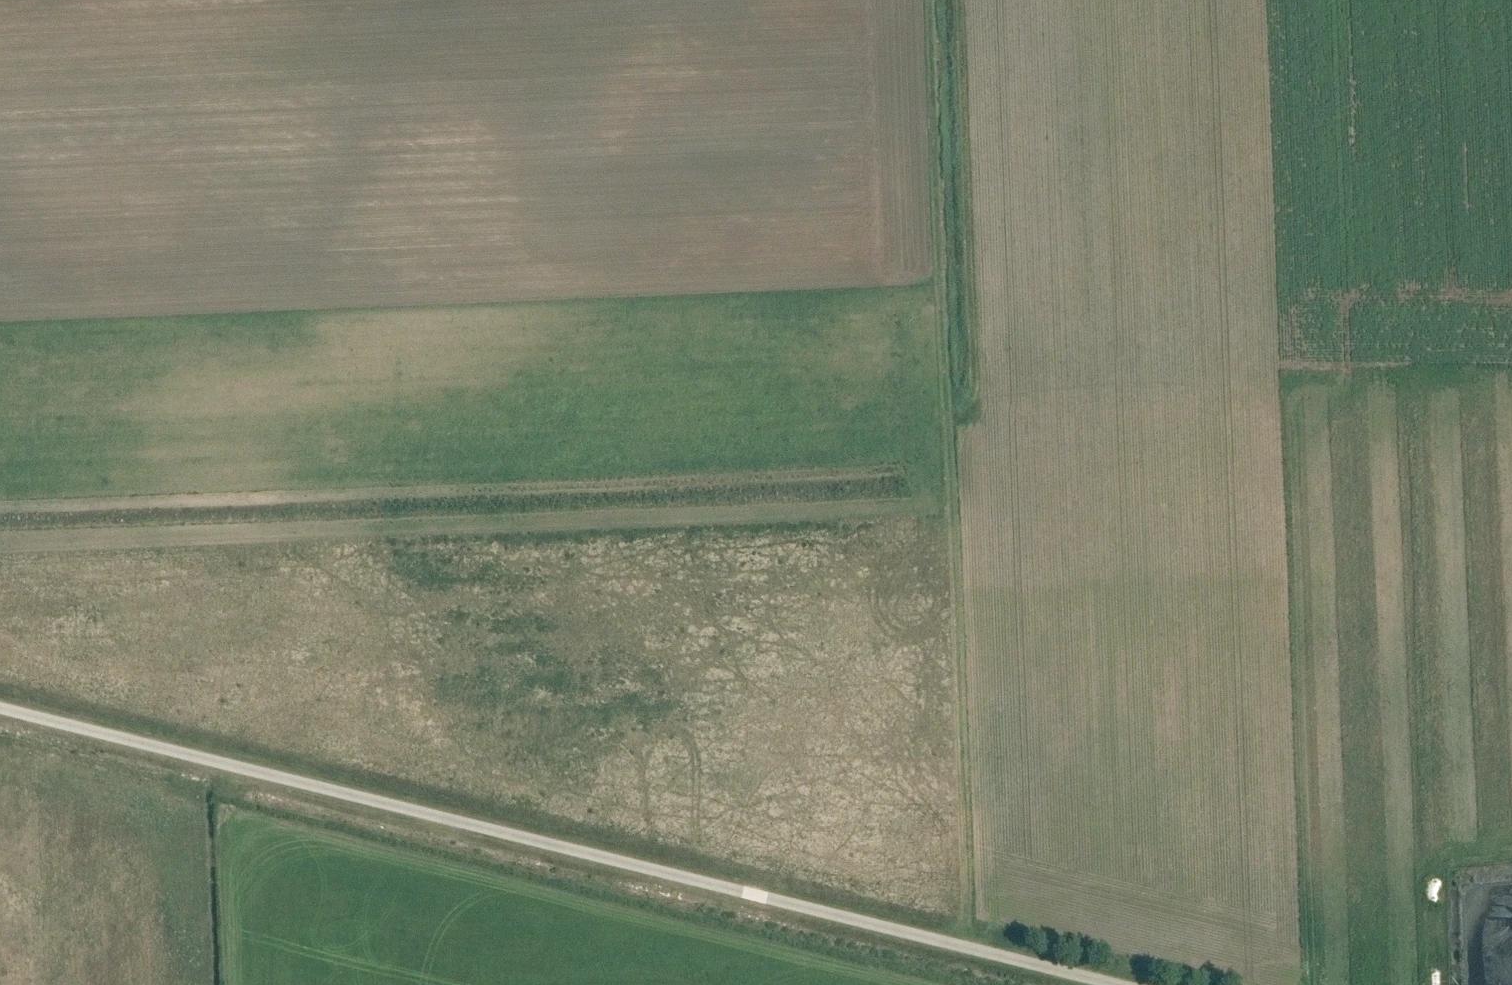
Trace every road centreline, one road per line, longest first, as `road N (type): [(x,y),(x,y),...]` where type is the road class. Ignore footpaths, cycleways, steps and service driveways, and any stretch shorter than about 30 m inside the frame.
road 1 (track): [(1115,984),(0,709)]

